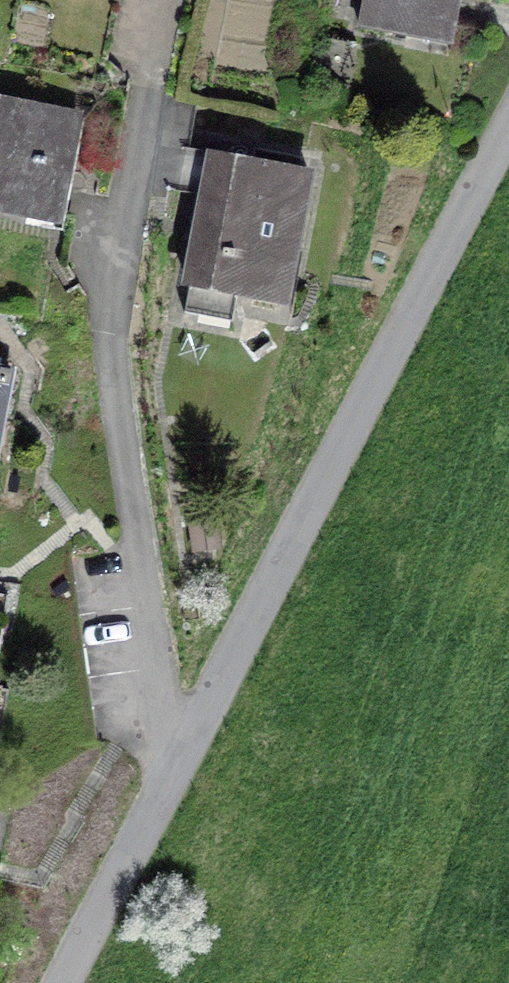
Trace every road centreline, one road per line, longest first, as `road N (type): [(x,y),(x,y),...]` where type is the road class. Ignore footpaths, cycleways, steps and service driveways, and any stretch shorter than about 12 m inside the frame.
road 1 (residential): [(192,772),(160,623),(113,322),(165,0)]
road 2 (residential): [(192,772),(365,423),(508,155)]
road 3 (residential): [(75,982),(192,772)]

